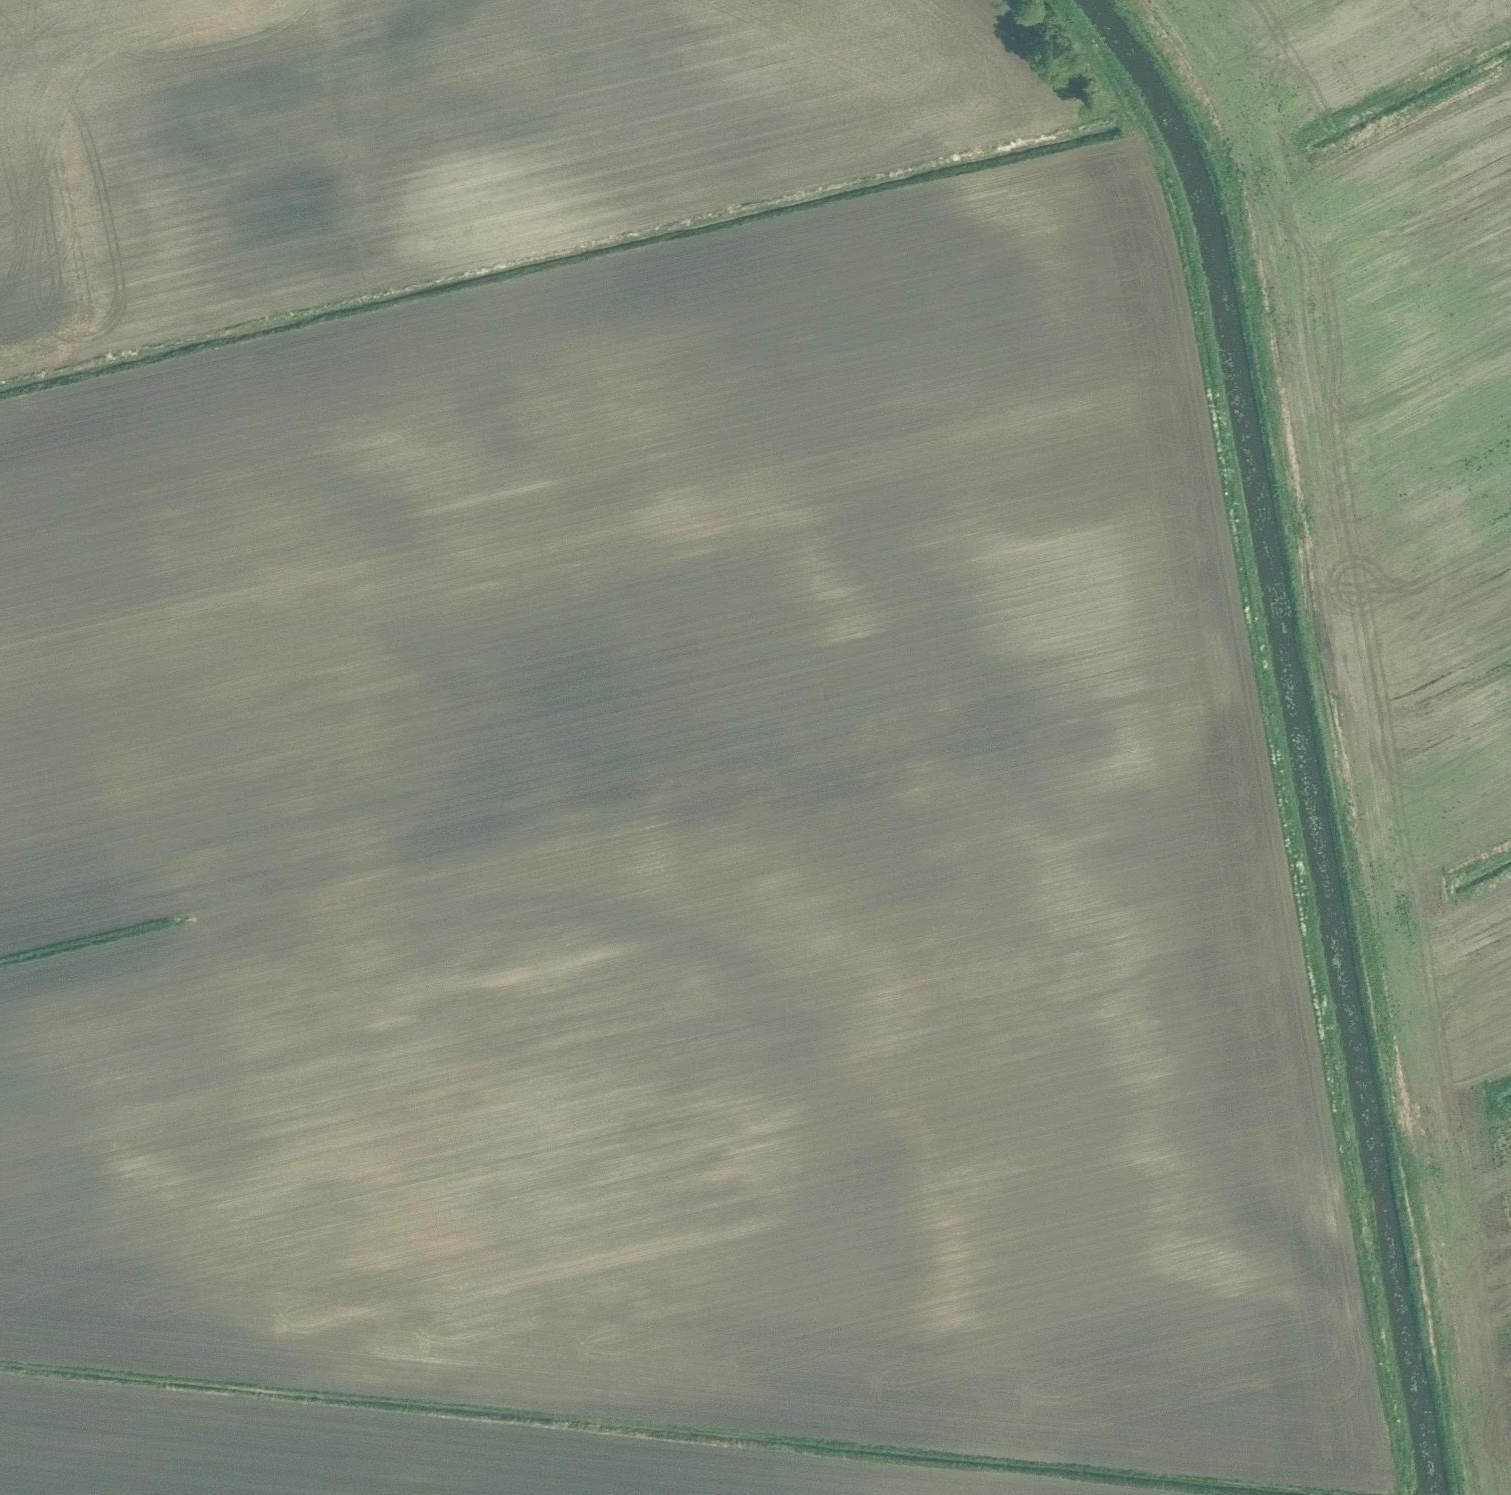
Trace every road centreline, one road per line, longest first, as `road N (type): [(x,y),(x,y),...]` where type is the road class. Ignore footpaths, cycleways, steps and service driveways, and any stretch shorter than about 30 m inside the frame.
road 1 (track): [(1062,0),(1158,137),(1176,183),(1414,1494)]

